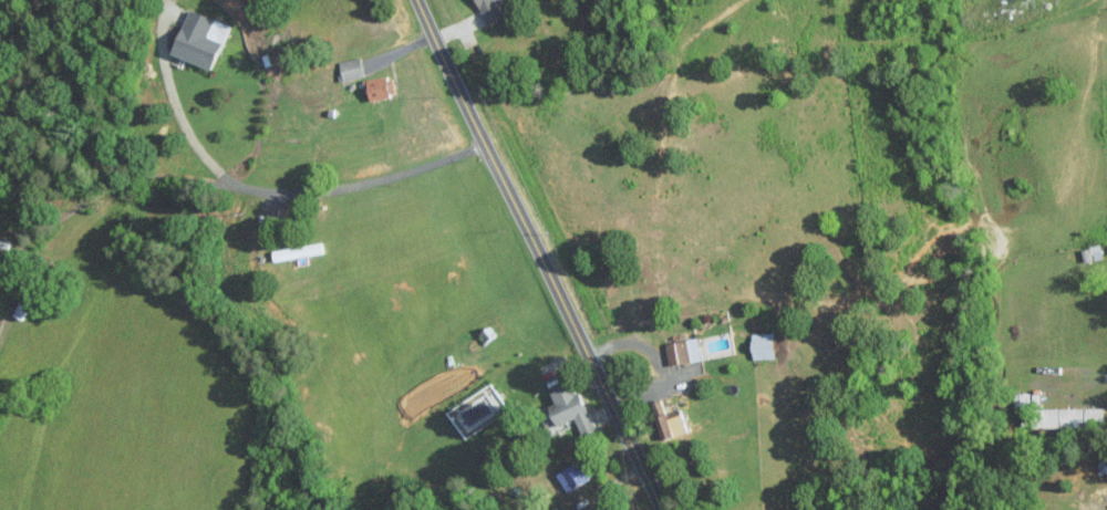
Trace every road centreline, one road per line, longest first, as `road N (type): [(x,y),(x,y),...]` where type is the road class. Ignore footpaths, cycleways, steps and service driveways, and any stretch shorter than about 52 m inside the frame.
road 1 (residential): [(417,0),(662,509)]
road 2 (residential): [(1075,0),(1018,165),(1106,291)]

